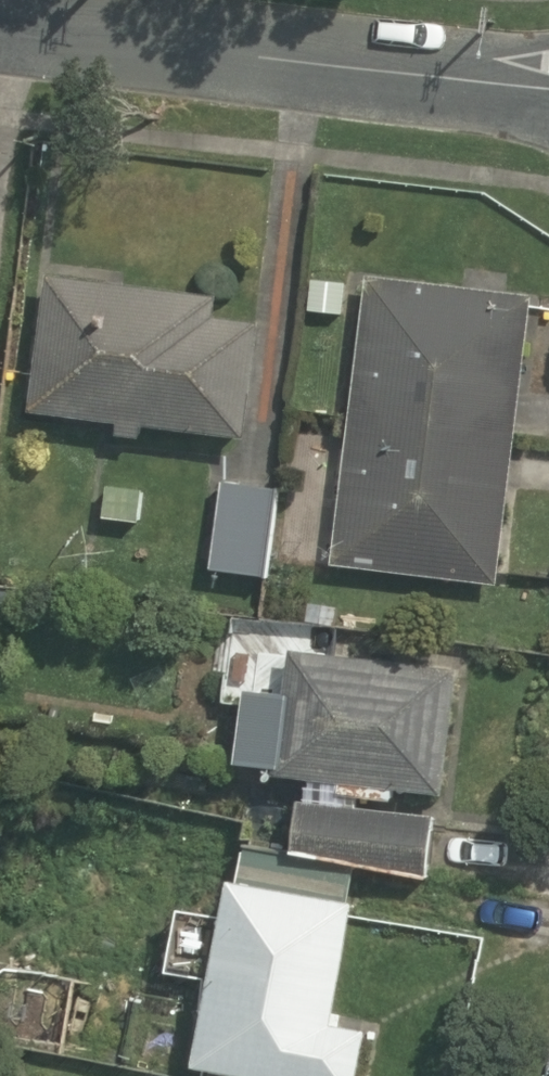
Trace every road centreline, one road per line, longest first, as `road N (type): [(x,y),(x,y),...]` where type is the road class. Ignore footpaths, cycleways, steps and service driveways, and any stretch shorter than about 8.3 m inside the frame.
road 1 (residential): [(548,90),(0,28)]

